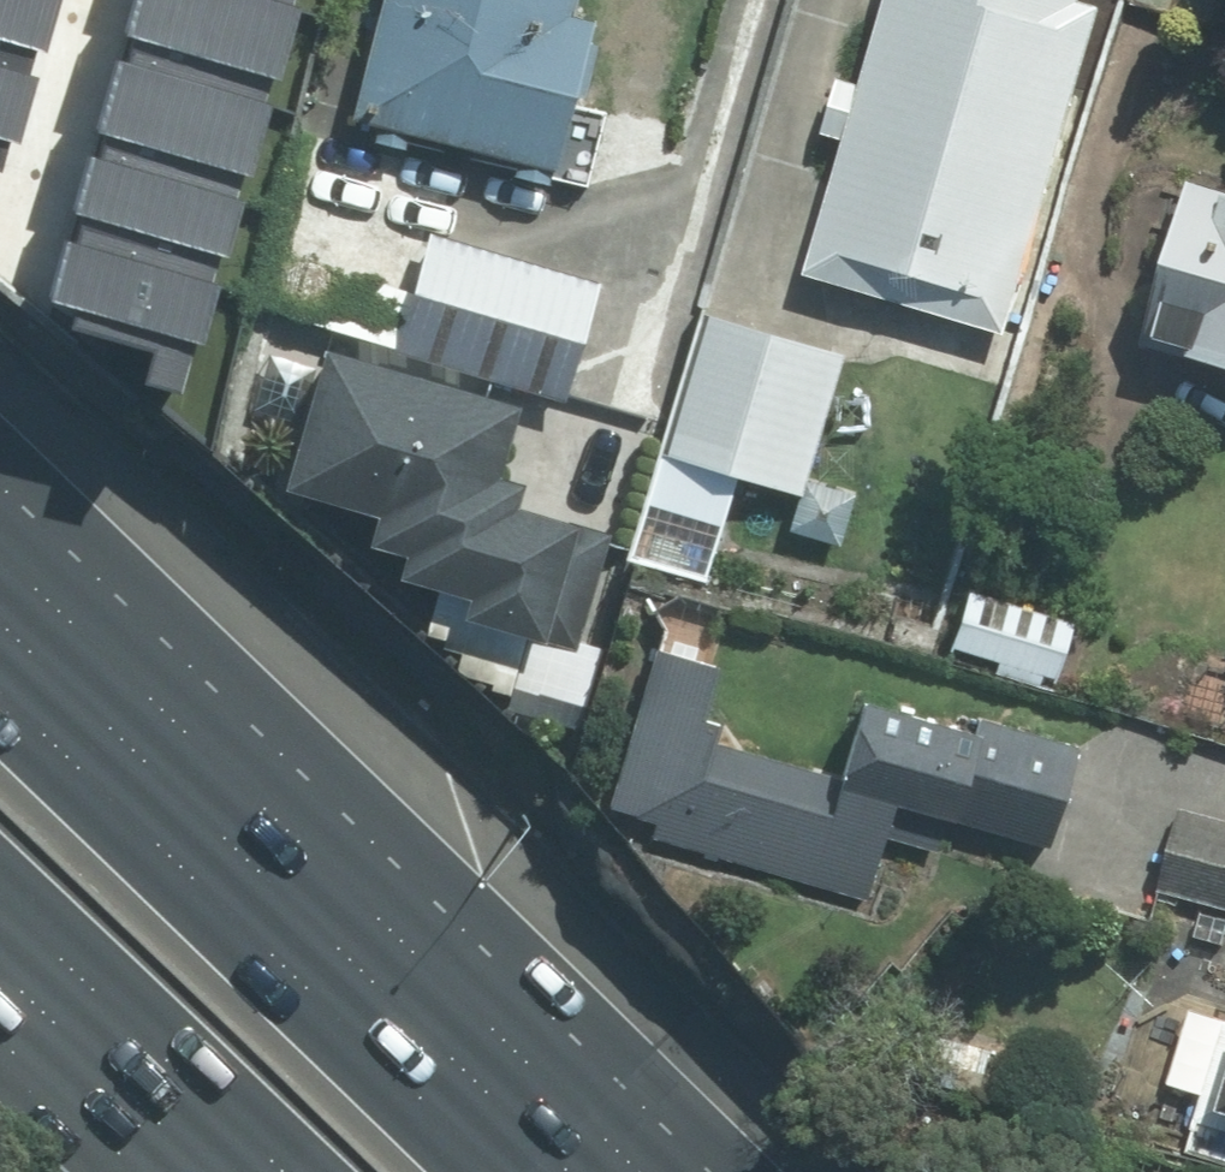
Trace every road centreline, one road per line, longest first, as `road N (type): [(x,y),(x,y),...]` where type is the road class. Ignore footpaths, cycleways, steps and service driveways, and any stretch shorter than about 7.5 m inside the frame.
road 1 (motorway): [(0,693),(492,1171)]
road 2 (motorway): [(286,1171),(0,898)]

